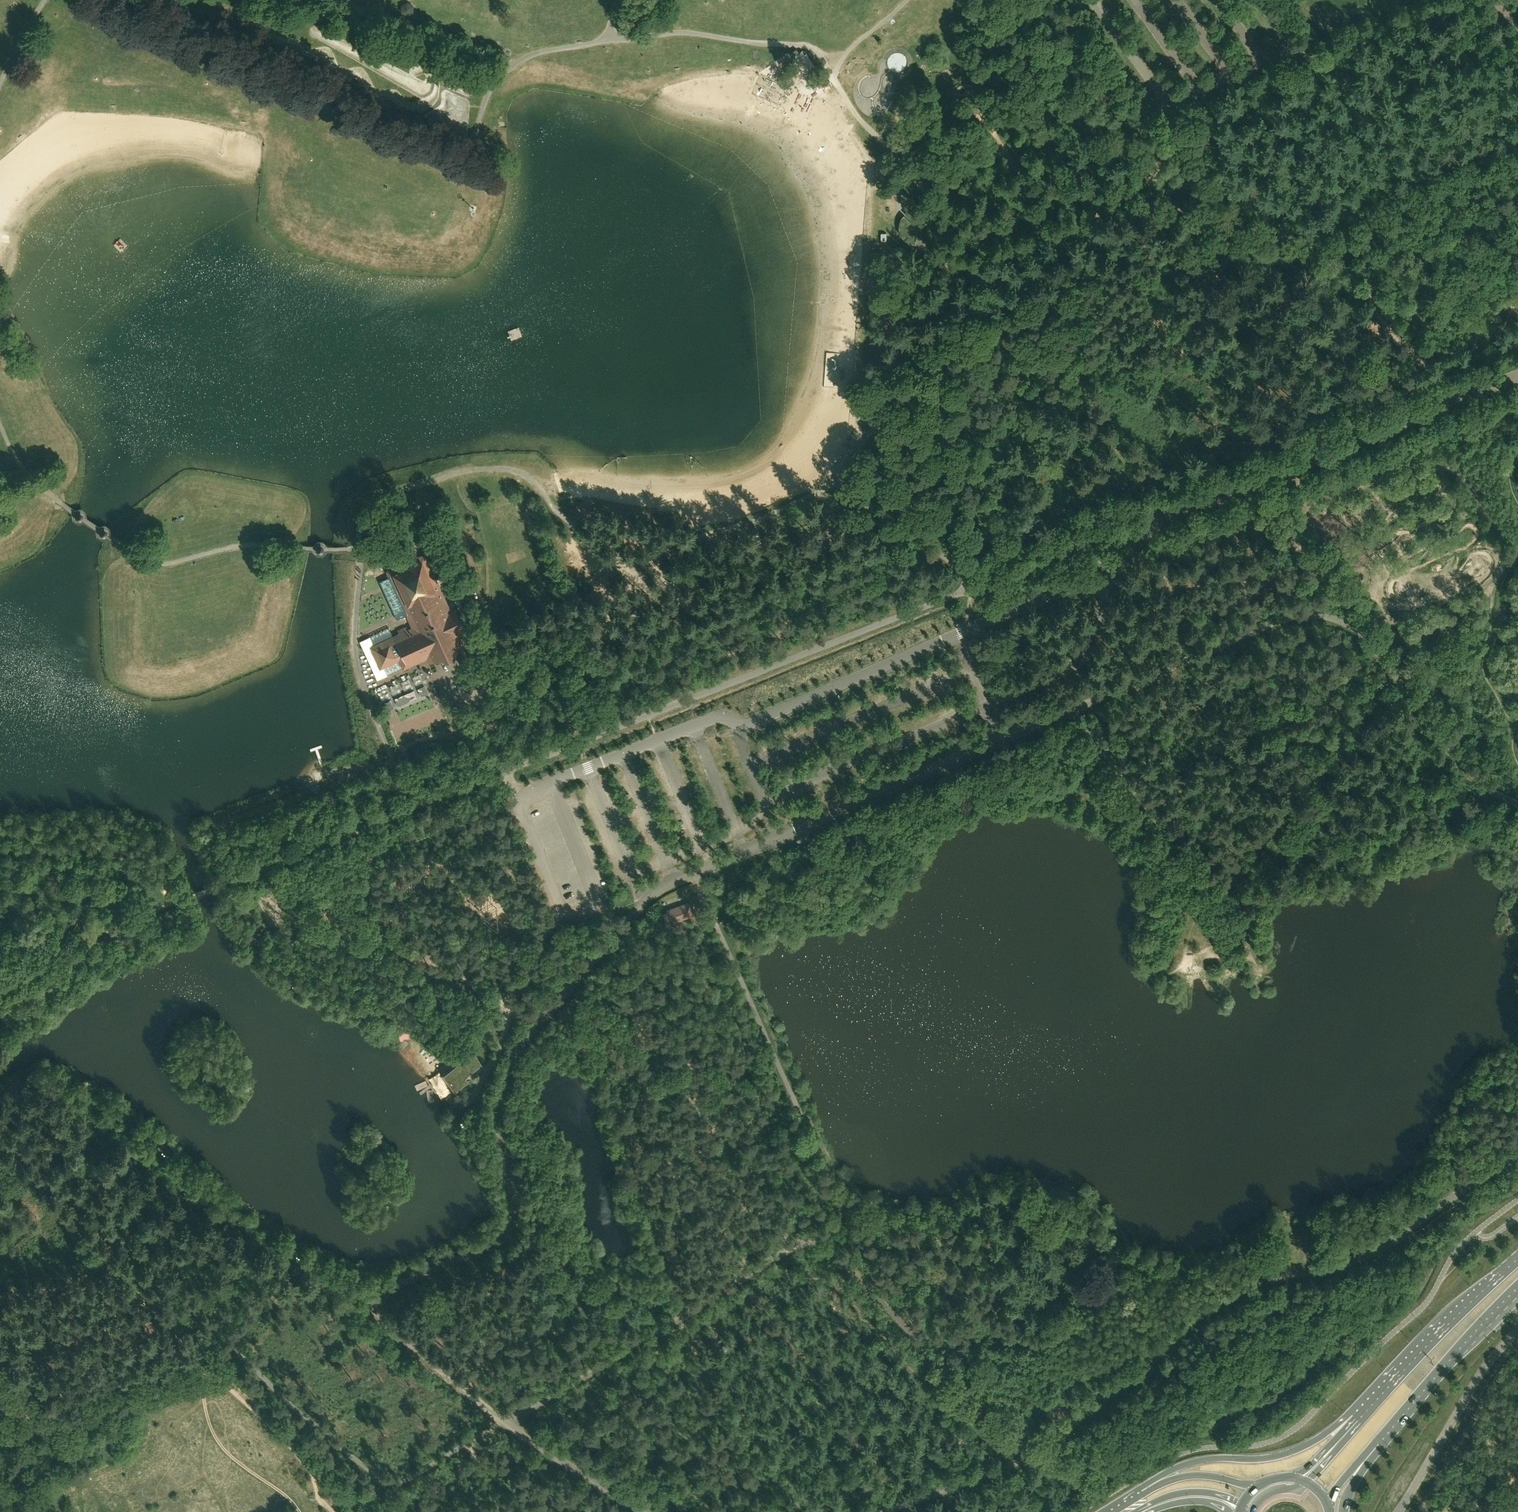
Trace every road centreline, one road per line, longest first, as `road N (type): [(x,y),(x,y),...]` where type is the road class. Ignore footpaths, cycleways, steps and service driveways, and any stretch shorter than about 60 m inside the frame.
road 1 (unclassified): [(1115,584),(1144,538),(1197,502),(1517,374)]
road 2 (track): [(333,1511),(274,1430),(205,1374),(206,1408),(223,1446),(299,1511)]
road 3 (primary): [(1364,1407),(1290,1453),(1194,1462),(1141,1487),(1131,1501)]
road 4 (primary): [(1517,1259),(1364,1407)]
road 5 (primary): [(1379,1444),(1517,1290)]
road 6 (secondary): [(1254,1489),(1182,1478),(1131,1501)]

